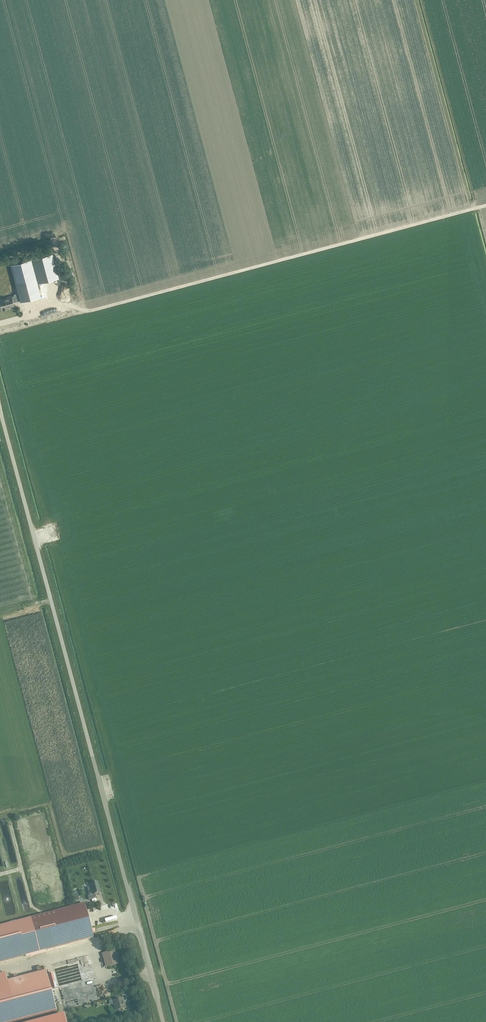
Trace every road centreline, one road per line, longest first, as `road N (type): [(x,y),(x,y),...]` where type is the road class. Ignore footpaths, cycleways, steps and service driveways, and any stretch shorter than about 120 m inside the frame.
road 1 (unclassified): [(163,1021),(0,411)]

